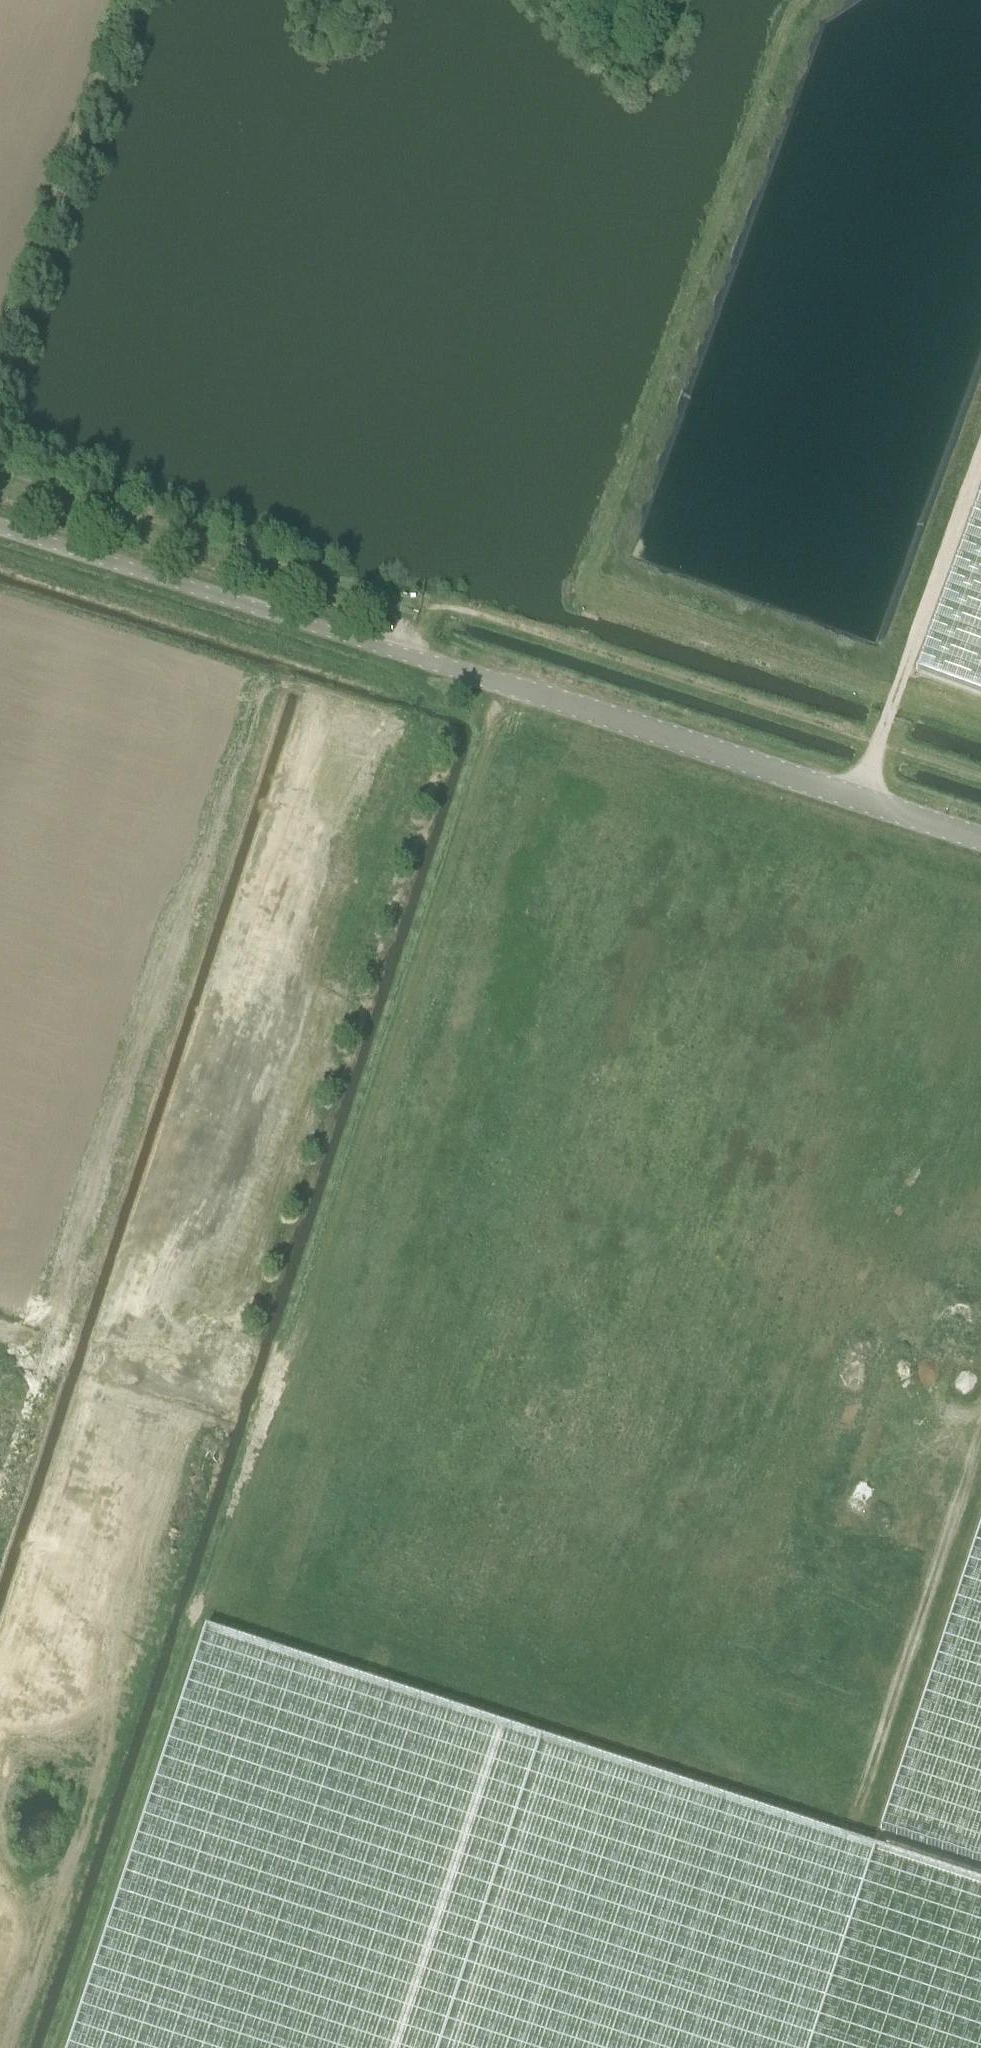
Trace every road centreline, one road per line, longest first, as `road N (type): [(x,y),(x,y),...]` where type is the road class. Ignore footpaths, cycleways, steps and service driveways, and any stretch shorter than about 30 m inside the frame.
road 1 (unclassified): [(980,845),(0,525)]
road 2 (track): [(0,1328),(209,1396)]

